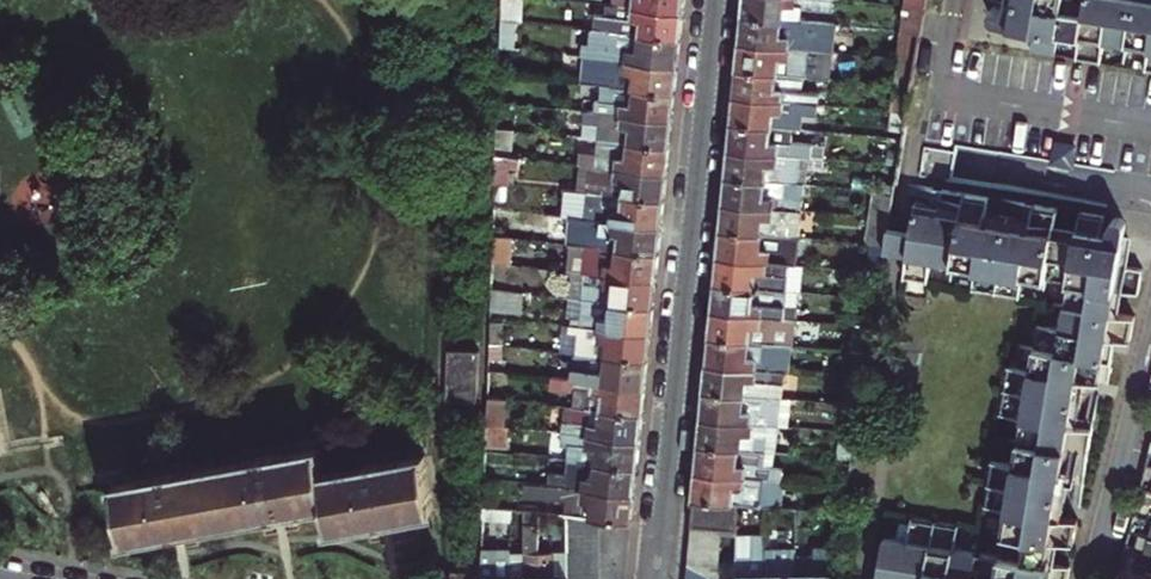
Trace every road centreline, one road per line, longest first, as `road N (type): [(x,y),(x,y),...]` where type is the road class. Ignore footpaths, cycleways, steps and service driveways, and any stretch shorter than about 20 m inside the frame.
road 1 (residential): [(656,578),(716,0)]
road 2 (residential): [(954,0),(939,92),(1150,128)]
road 3 (residential): [(1150,358),(1095,578)]

